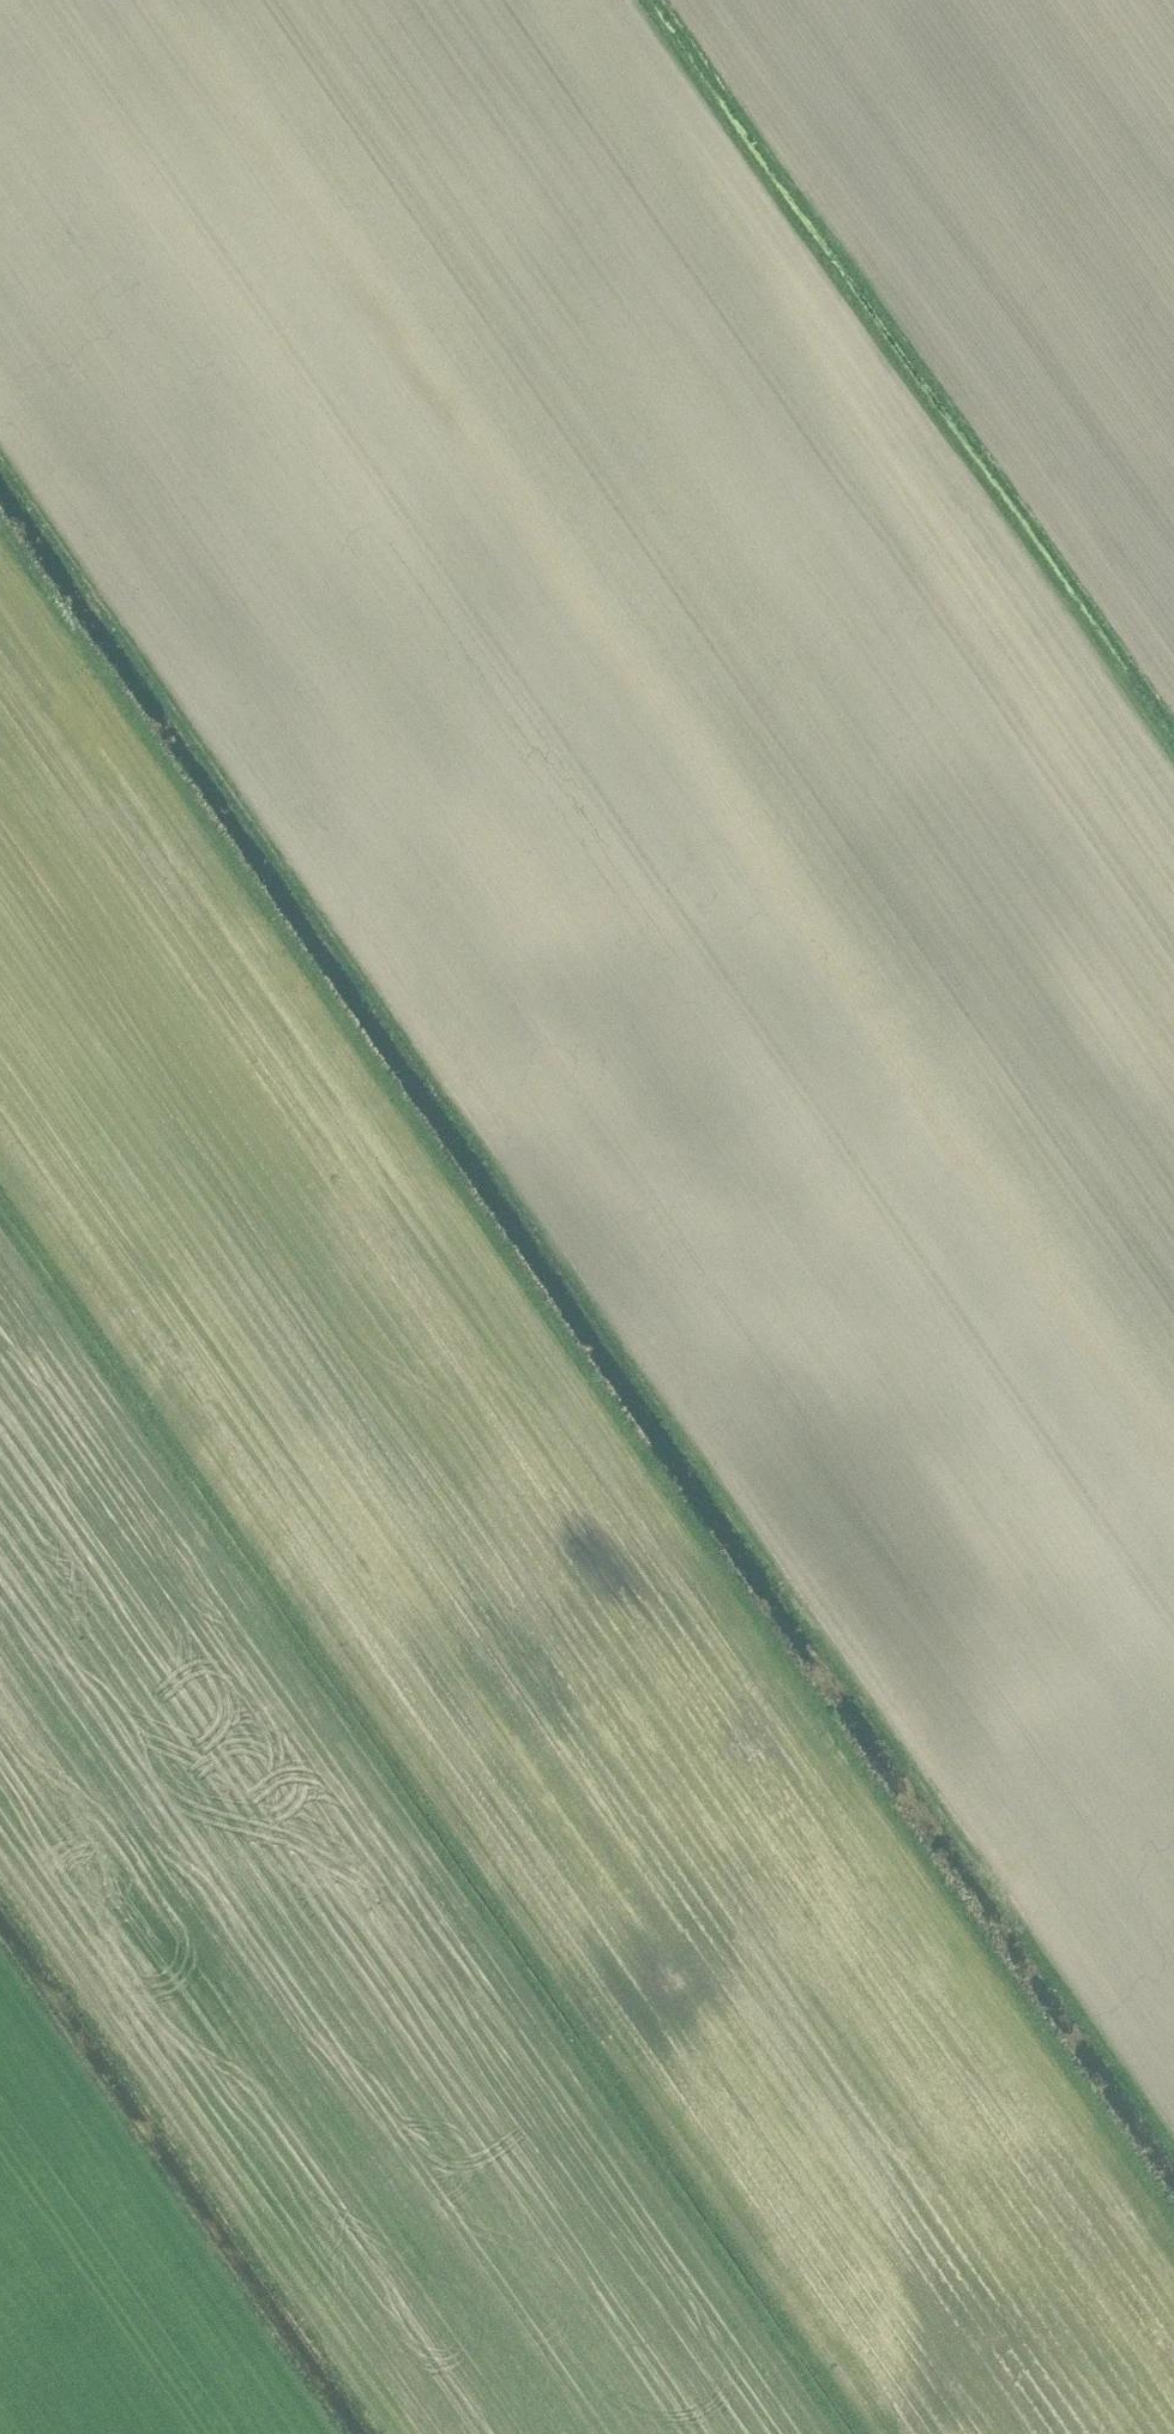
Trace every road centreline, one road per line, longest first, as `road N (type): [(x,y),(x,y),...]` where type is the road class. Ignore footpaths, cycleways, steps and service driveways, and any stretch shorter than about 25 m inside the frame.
road 1 (track): [(1173,811),(610,0)]

